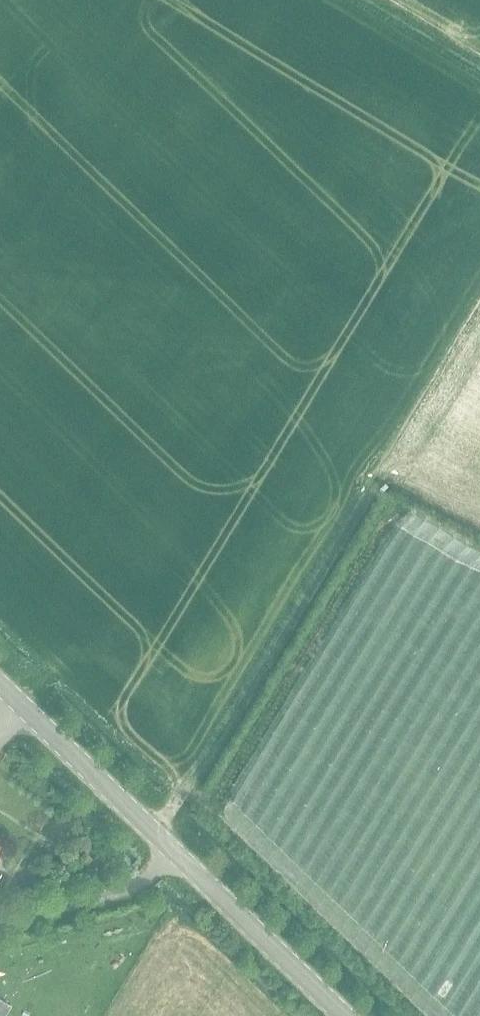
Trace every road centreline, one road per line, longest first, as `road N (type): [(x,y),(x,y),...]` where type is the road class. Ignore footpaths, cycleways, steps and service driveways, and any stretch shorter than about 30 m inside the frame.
road 1 (tertiary): [(344,1015),(0,685)]

